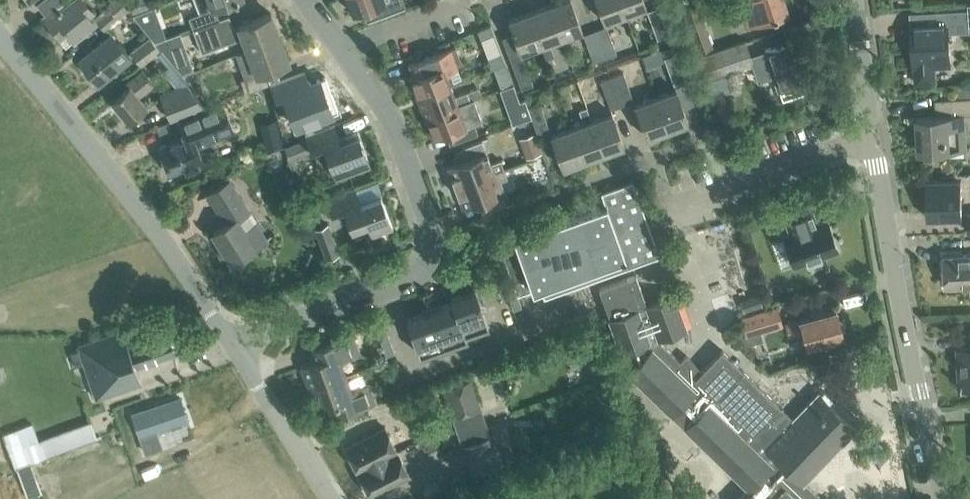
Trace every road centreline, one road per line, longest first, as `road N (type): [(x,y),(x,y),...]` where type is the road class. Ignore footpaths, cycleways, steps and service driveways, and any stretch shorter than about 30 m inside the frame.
road 1 (unclassified): [(231,343),(396,282),(423,261),(427,216),(419,189),(371,91),(340,49)]
road 2 (unclassified): [(231,343),(117,180),(0,38)]
road 3 (residential): [(942,498),(877,139)]
road 4 (residential): [(672,206),(877,139)]
road 5 (unclassified): [(333,498),(231,343)]
road 6 (unclassified): [(340,49),(484,0)]
road 7 (residential): [(877,139),(857,0)]

